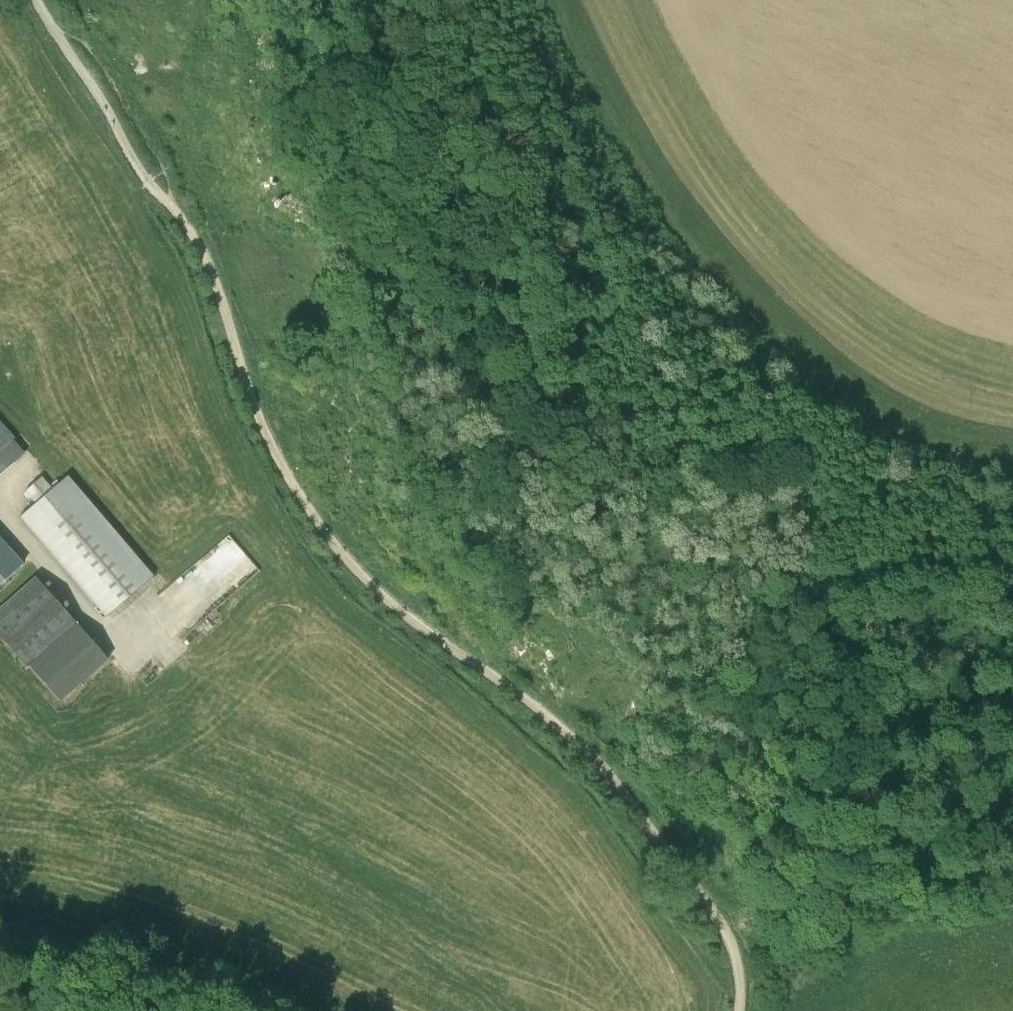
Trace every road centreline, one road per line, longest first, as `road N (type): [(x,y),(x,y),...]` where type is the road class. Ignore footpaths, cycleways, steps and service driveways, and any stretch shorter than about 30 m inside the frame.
road 1 (track): [(32,0),(186,228),(258,414),(315,521),(393,609),(525,703),(597,765),(722,931),(740,1010)]
road 2 (unclassified): [(253,1010),(135,958),(0,925)]

